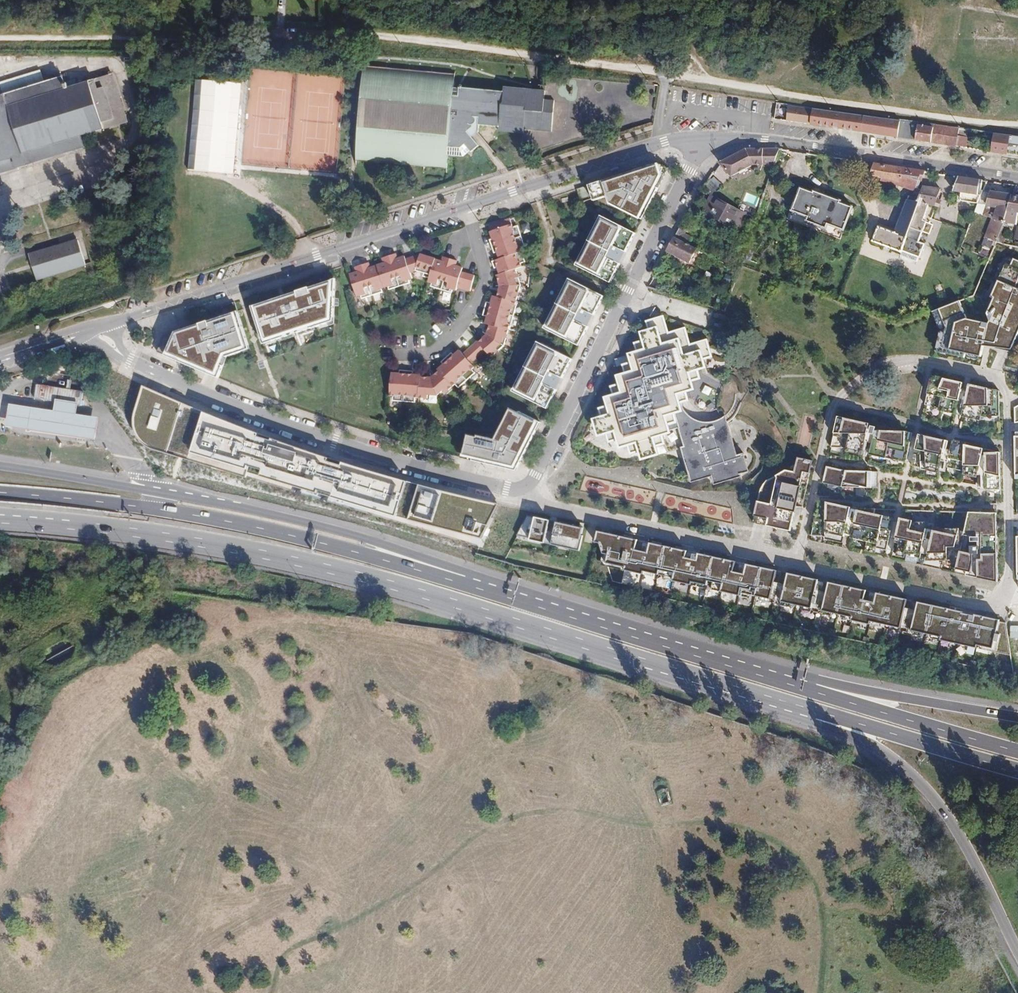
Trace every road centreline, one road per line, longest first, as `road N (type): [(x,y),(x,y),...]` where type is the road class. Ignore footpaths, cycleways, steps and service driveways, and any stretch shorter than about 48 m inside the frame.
road 1 (track): [(1017,124),(362,33),(0,36)]
road 2 (primary): [(0,522),(91,528),(320,567),(814,711)]
road 3 (track): [(151,992),(371,911),(680,813),(767,840),(814,874),(817,992)]
road 4 (tertiary): [(94,328),(656,144),(707,137)]
road 5 (primary): [(507,590),(326,526),(0,465)]
road 6 (primary): [(507,590),(229,521),(0,493)]
road 7 (residential): [(521,492),(986,607),(1002,599)]
road 8 (residential): [(94,328),(130,361),(206,395),(387,459),(521,492)]
road 9 (residential): [(521,492),(707,137)]
road 10 (primary): [(814,711),(937,804),(1017,948)]
road 11 (tertiary): [(707,137),(1017,178)]
road 12 (primary): [(803,680),(507,590)]
road 13 (primary): [(1017,752),(822,694),(803,680)]
road 14 (primary): [(1017,718),(803,680)]
road 15 (primary): [(814,711),(1017,769)]

